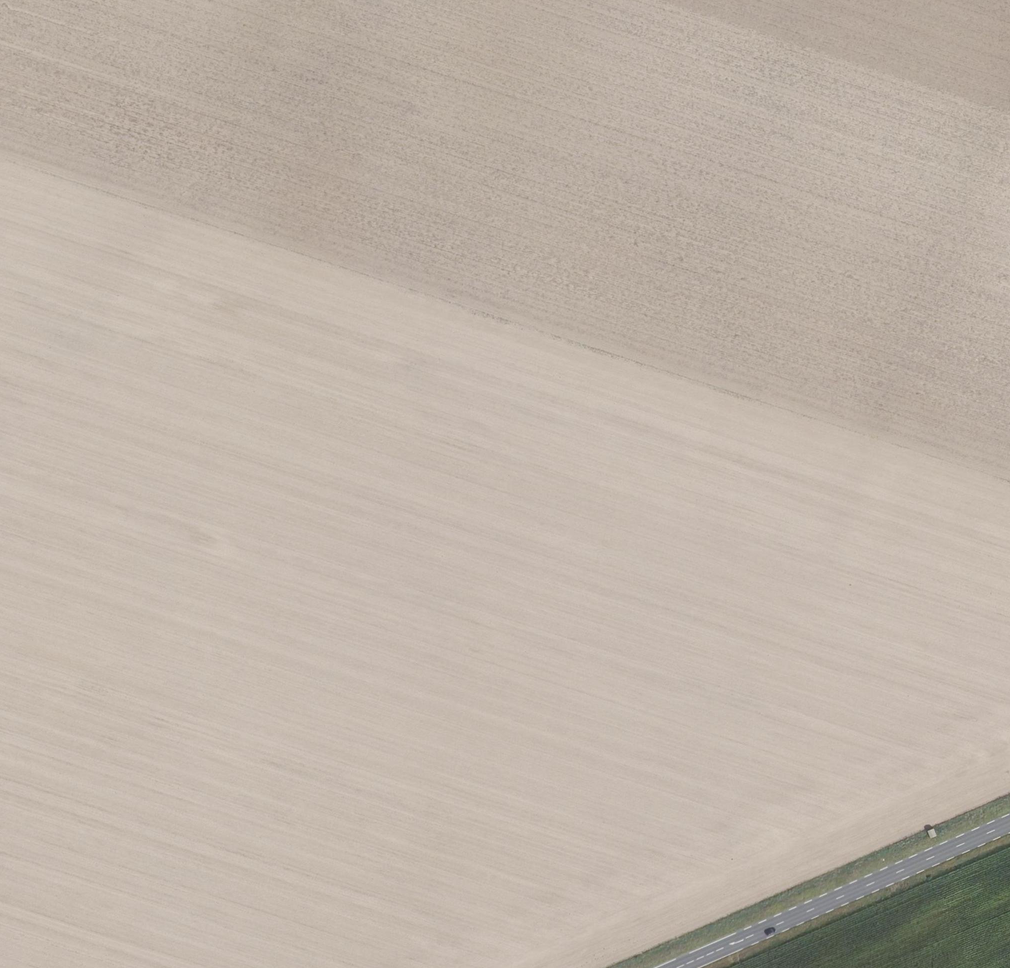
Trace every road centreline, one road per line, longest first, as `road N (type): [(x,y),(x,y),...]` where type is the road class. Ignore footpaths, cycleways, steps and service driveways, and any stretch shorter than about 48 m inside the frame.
road 1 (primary): [(676,967),(1009,823)]

